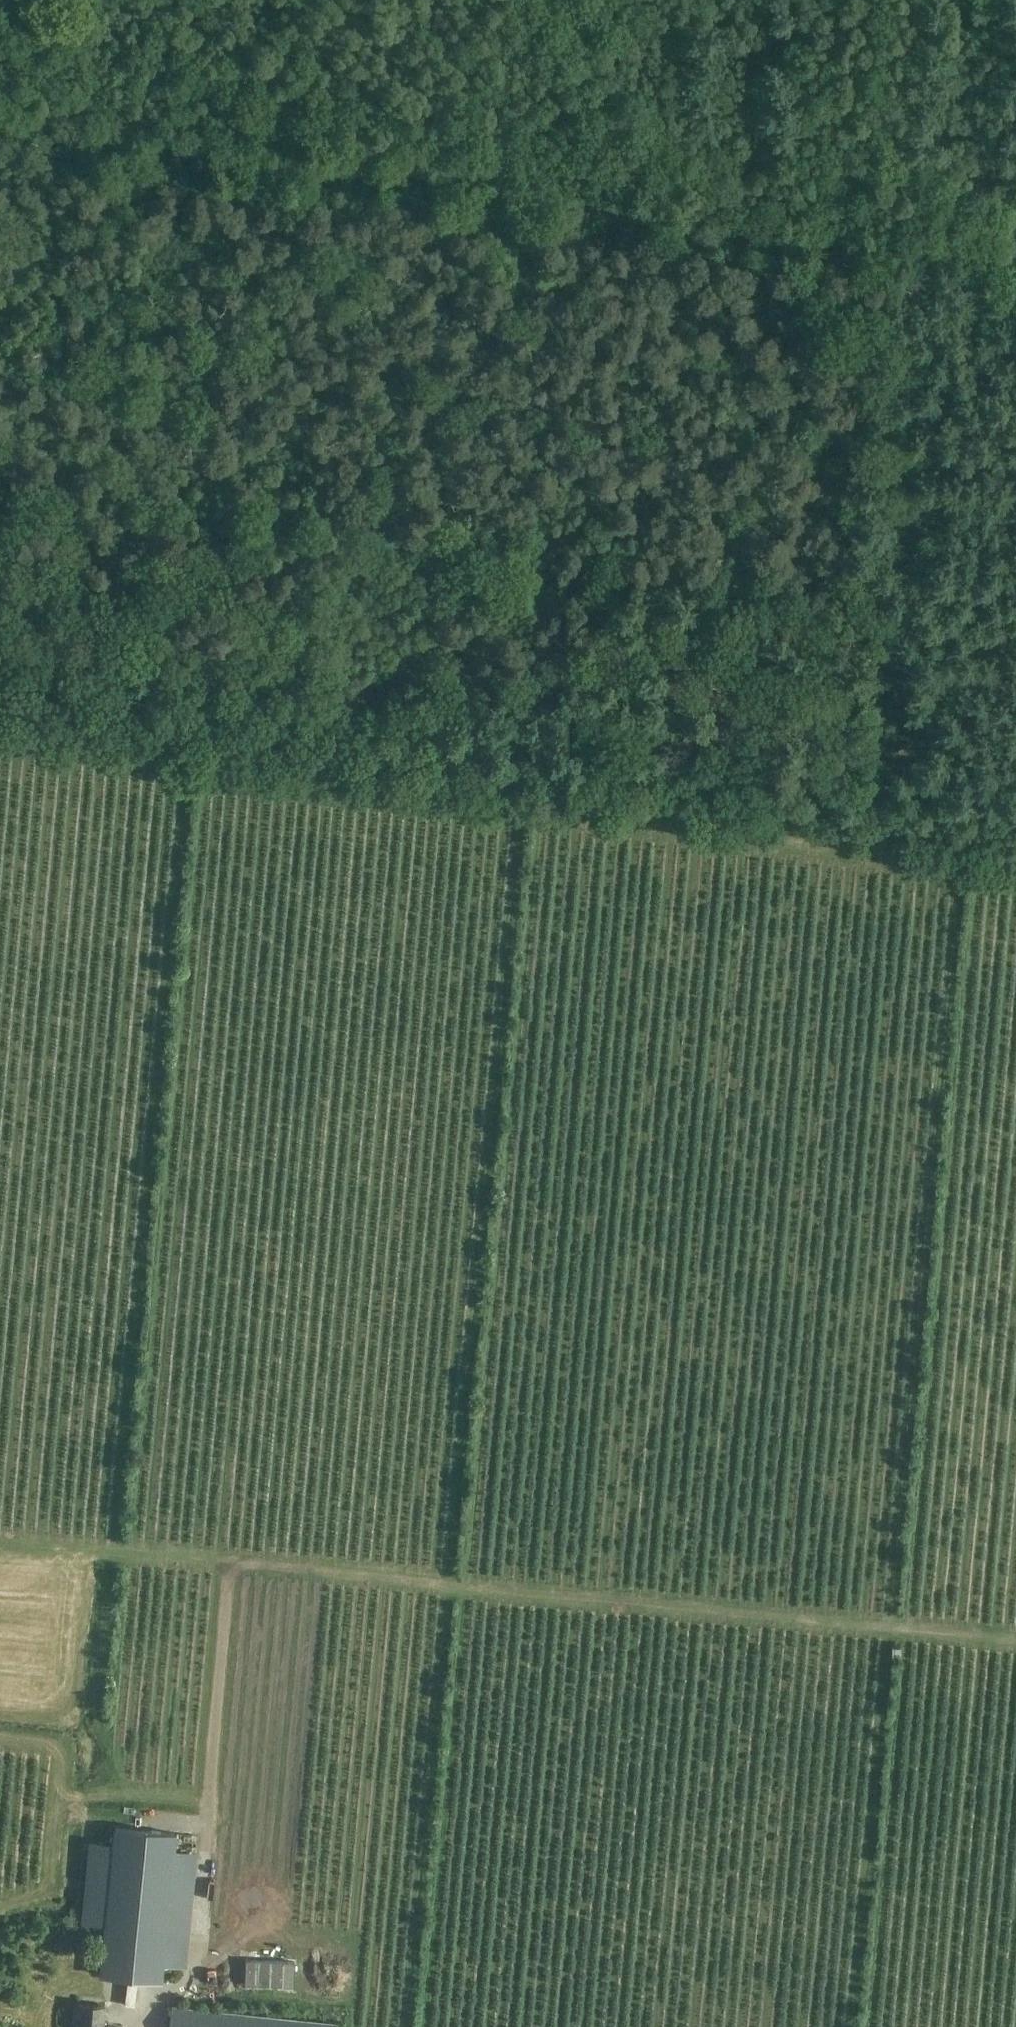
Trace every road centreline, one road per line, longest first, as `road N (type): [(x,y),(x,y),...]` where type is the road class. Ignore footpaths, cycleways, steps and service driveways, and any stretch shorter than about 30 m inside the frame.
road 1 (track): [(1015,874),(0,736)]
road 2 (track): [(0,1544),(1015,1644)]
road 3 (track): [(232,1567),(213,1812)]

